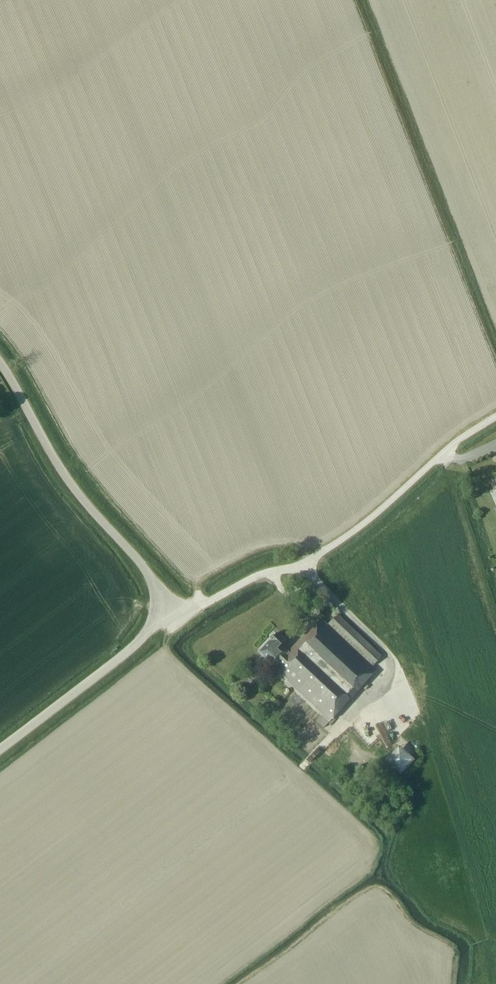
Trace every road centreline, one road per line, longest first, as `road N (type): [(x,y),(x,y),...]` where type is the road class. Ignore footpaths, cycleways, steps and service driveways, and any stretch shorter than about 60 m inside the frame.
road 1 (unclassified): [(0,750),(144,634),(156,620),(158,594),(64,474),(0,363)]

